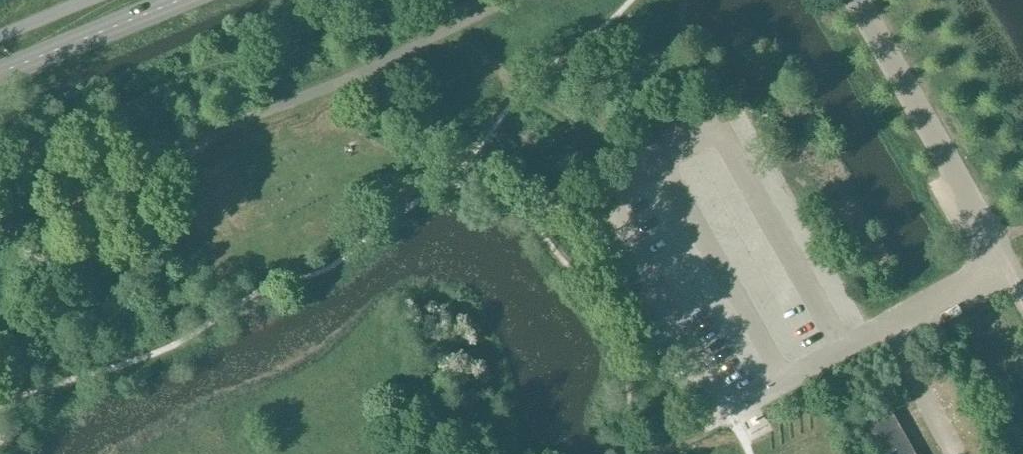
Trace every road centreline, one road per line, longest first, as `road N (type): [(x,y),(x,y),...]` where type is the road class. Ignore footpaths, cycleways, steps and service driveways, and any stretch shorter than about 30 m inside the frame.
road 1 (unclassified): [(915,317),(1007,272),(856,0)]
road 2 (secondary): [(0,73),(181,0)]

